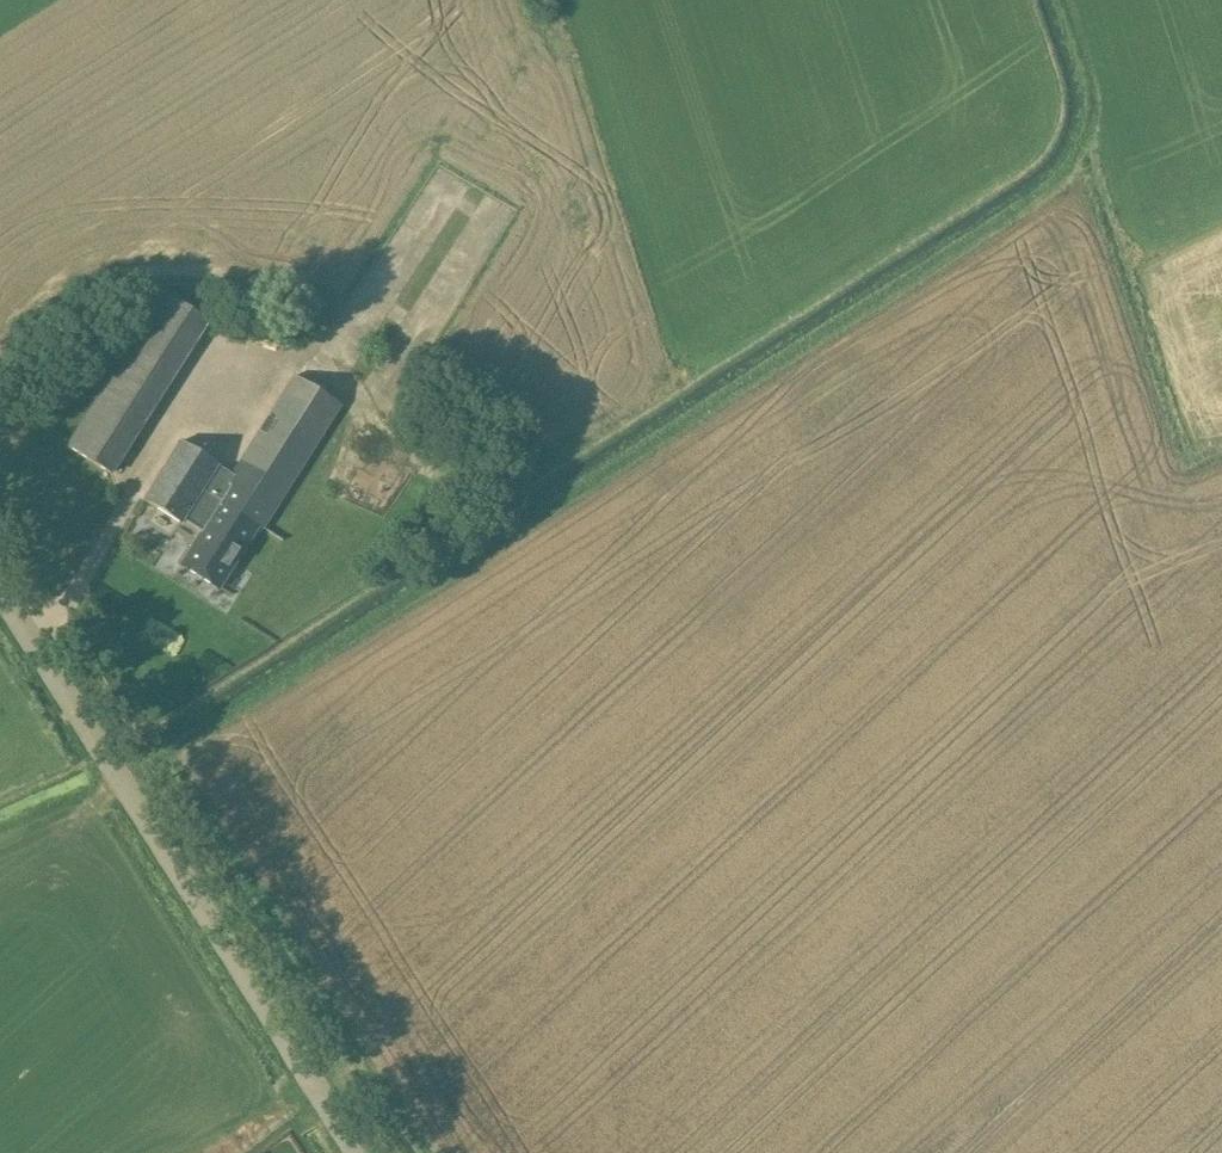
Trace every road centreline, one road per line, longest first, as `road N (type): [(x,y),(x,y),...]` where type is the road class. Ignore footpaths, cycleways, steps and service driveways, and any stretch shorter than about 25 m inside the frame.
road 1 (unclassified): [(0,587),(360,1152)]

